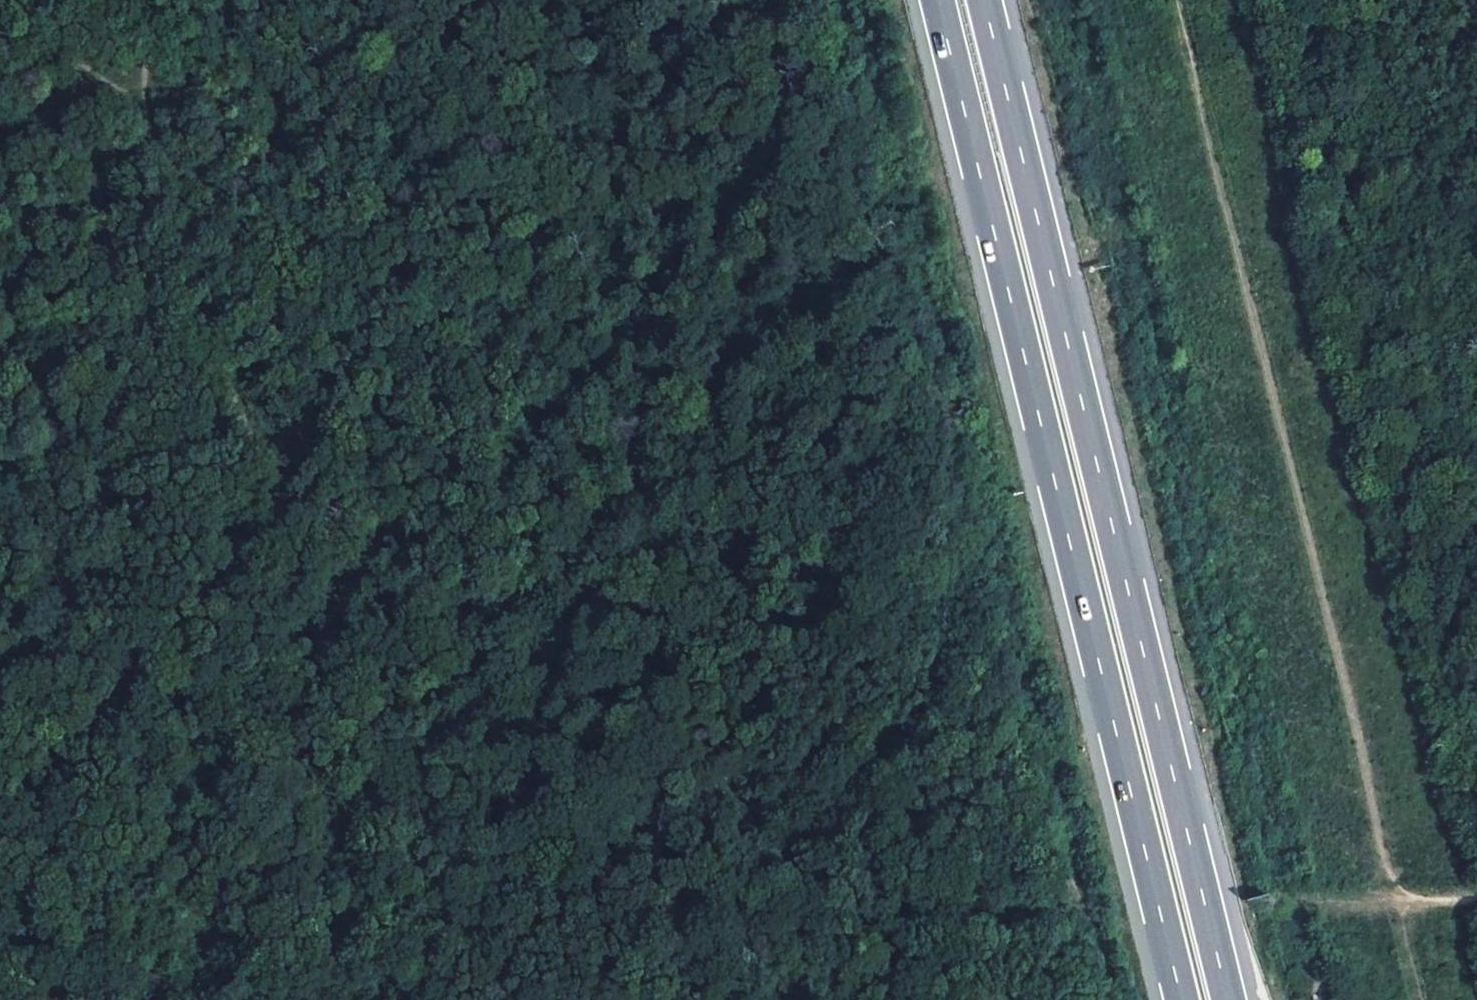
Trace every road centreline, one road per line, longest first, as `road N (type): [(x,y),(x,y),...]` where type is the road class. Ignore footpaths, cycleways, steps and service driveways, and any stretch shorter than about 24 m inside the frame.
road 1 (track): [(481,20),(527,231),(801,368),(899,739),(713,639),(559,575),(275,475)]
road 2 (motorway): [(936,0),(1181,999)]
road 3 (motorway): [(1227,999),(983,0)]
road 4 (track): [(159,93),(250,356),(367,937)]
road 5 (track): [(367,937),(1087,902)]
road 6 (track): [(1118,999),(1073,879),(899,739)]
road 7 (track): [(1476,898),(1292,905)]
road 8 (track): [(159,93),(0,54)]

